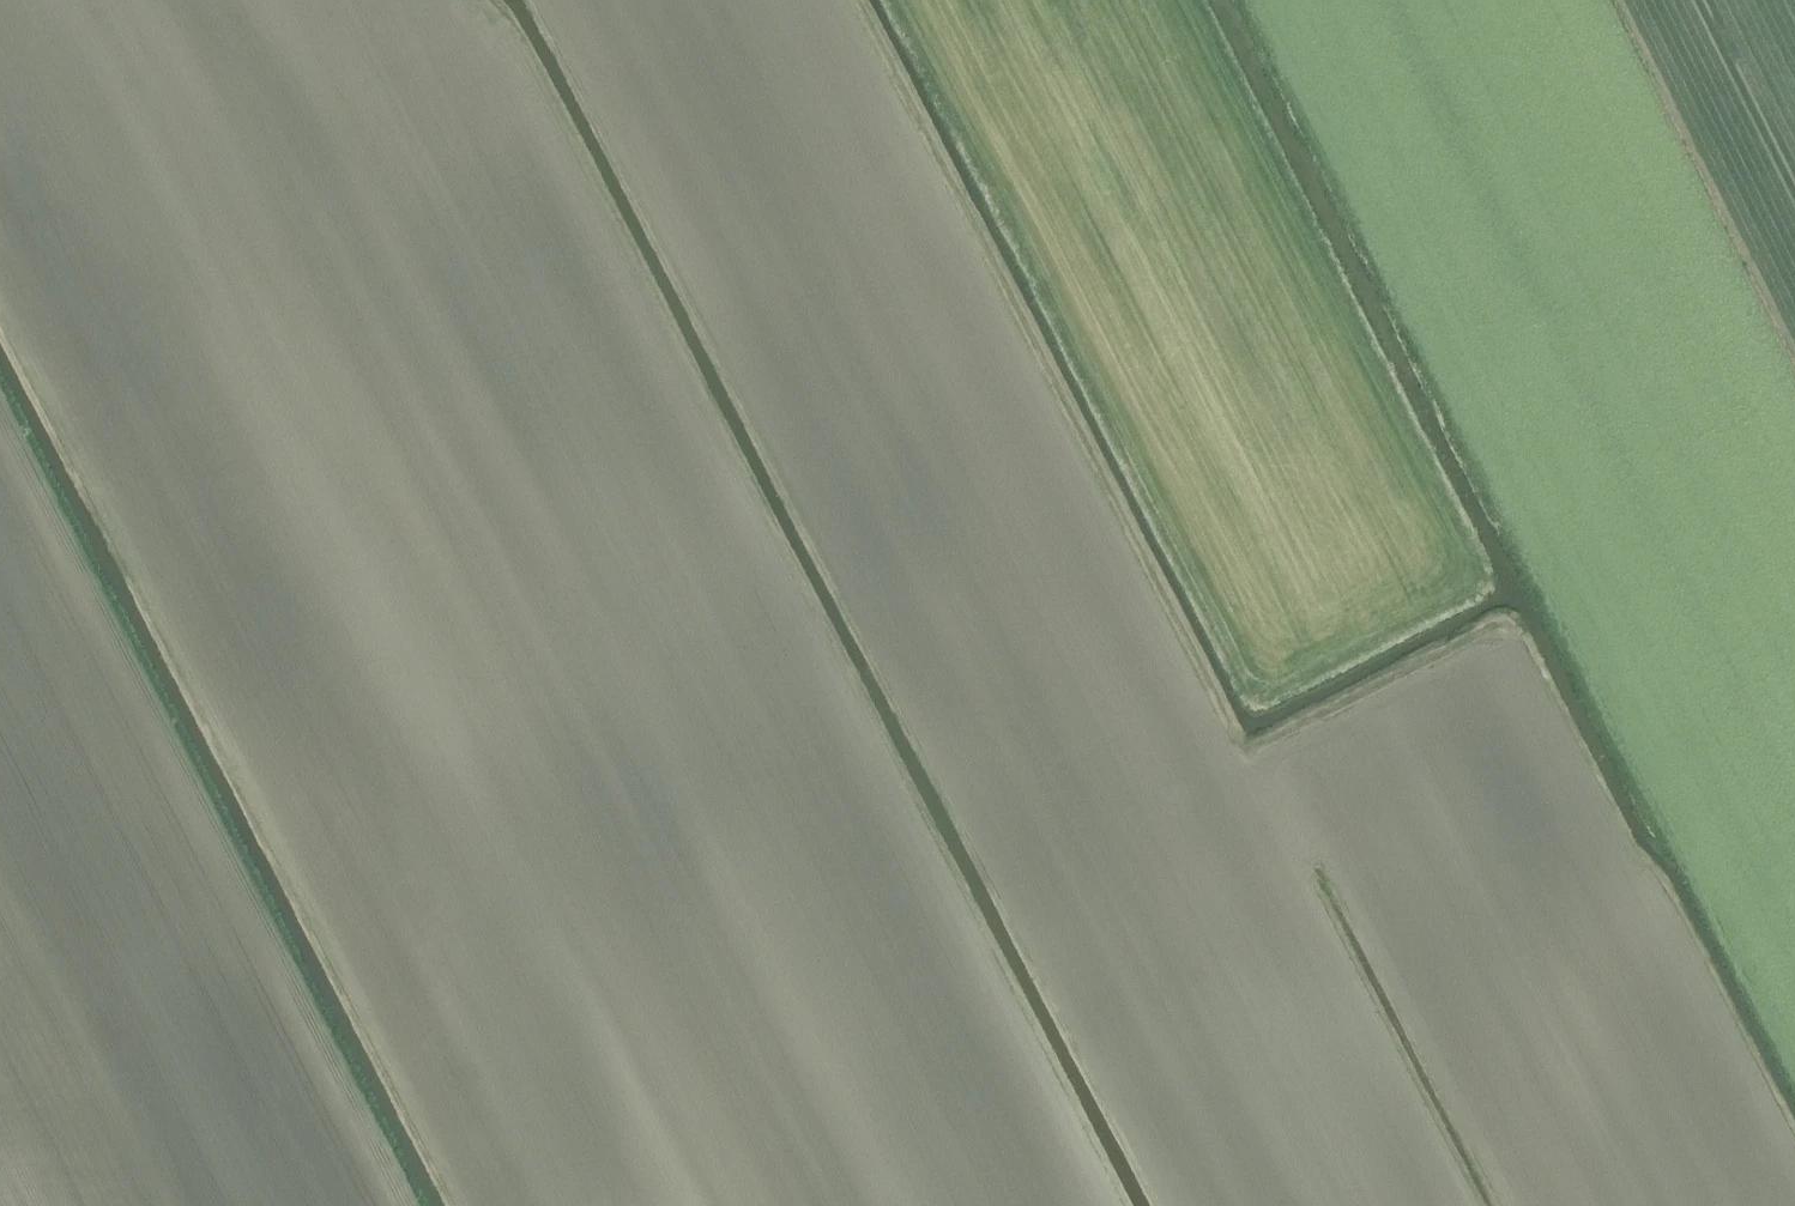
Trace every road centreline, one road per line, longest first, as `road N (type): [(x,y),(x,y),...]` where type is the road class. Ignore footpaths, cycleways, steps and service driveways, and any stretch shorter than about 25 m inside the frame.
road 1 (track): [(1794,755),(1415,0)]

